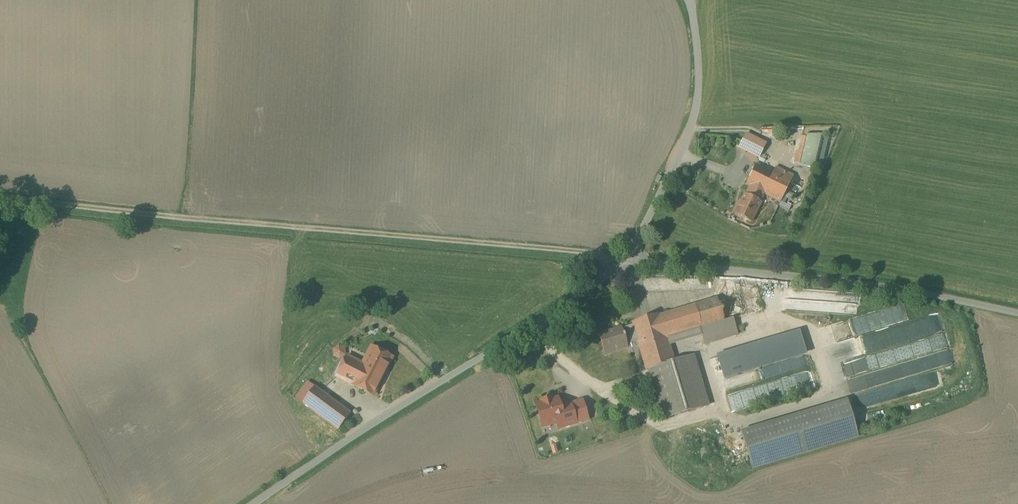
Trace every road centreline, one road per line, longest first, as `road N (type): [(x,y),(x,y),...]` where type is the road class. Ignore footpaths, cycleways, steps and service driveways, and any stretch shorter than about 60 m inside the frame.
road 1 (track): [(0,191),(629,255)]
road 2 (unclassified): [(629,255),(257,503)]
road 3 (unclassified): [(1017,313),(886,285),(629,255)]
road 4 (unclassified): [(691,5),(699,44),(692,116),(629,255)]

